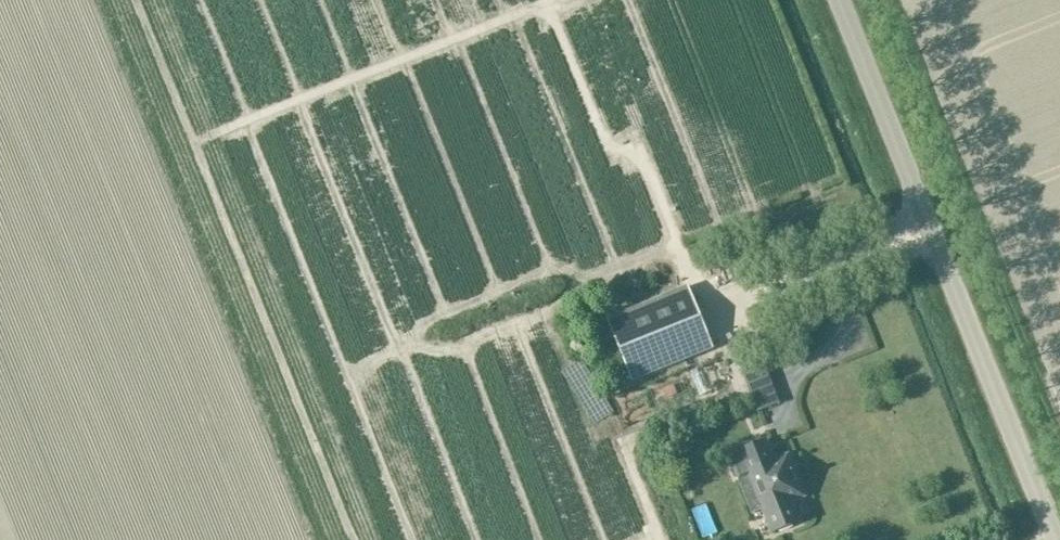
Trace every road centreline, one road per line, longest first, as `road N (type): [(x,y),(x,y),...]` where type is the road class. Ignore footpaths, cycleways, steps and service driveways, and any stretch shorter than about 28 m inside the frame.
road 1 (unclassified): [(1055,539),(839,0)]

